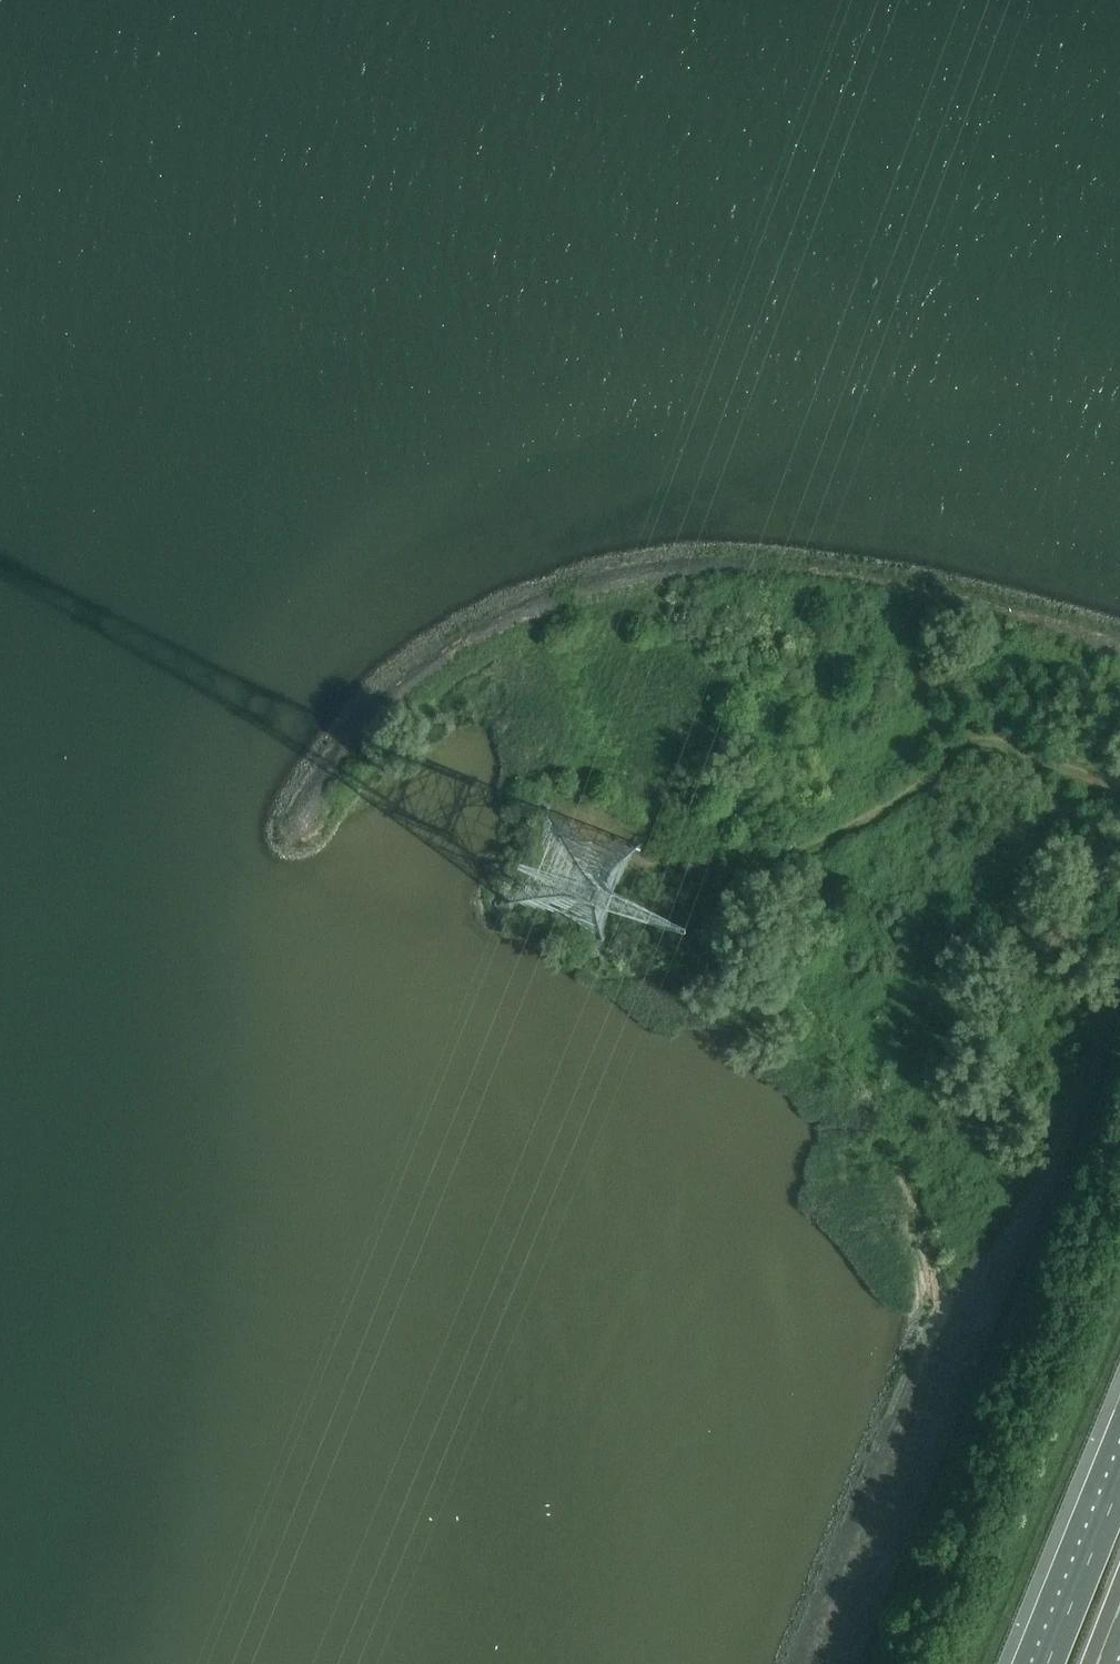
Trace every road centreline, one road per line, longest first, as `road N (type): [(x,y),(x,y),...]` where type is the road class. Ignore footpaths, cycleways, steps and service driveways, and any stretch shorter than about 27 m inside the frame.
road 1 (motorway): [(1119,1485),(1048,1663)]

